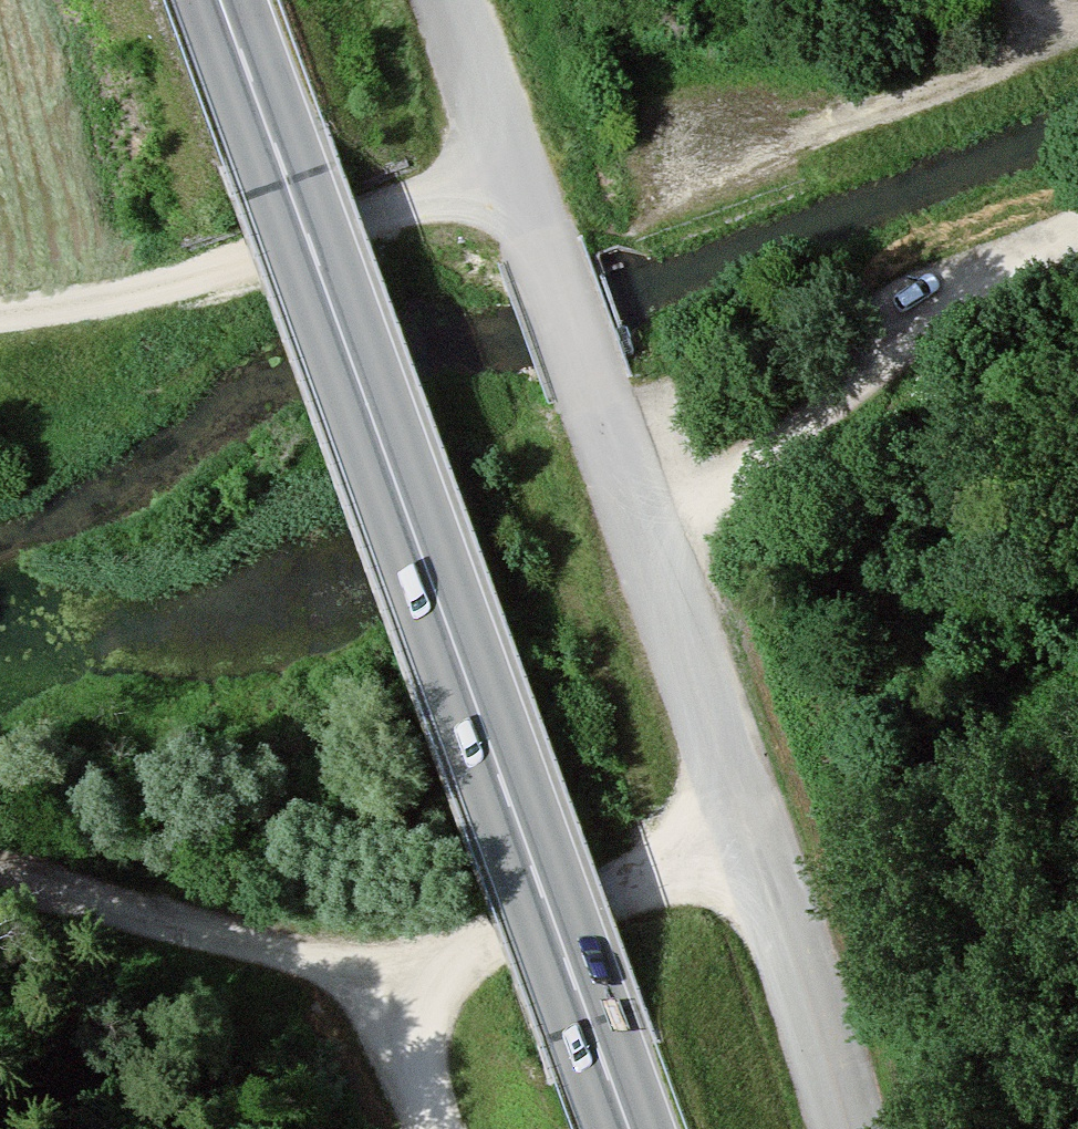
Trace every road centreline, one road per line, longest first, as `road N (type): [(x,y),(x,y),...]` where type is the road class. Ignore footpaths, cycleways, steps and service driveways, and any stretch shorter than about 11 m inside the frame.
road 1 (primary): [(630,1128),(221,0)]
road 2 (unclassified): [(447,0),(757,839),(847,1128)]
road 3 (track): [(509,169),(233,265),(0,314)]
road 4 (track): [(645,532),(797,430),(976,291),(1077,230)]
road 5 (track): [(372,990),(757,839)]
road 6 (track): [(0,883),(275,950),(372,990)]
road 7 (track): [(802,135),(982,68),(1024,45),(1061,8)]
road 8 (track): [(435,1128),(372,990)]

